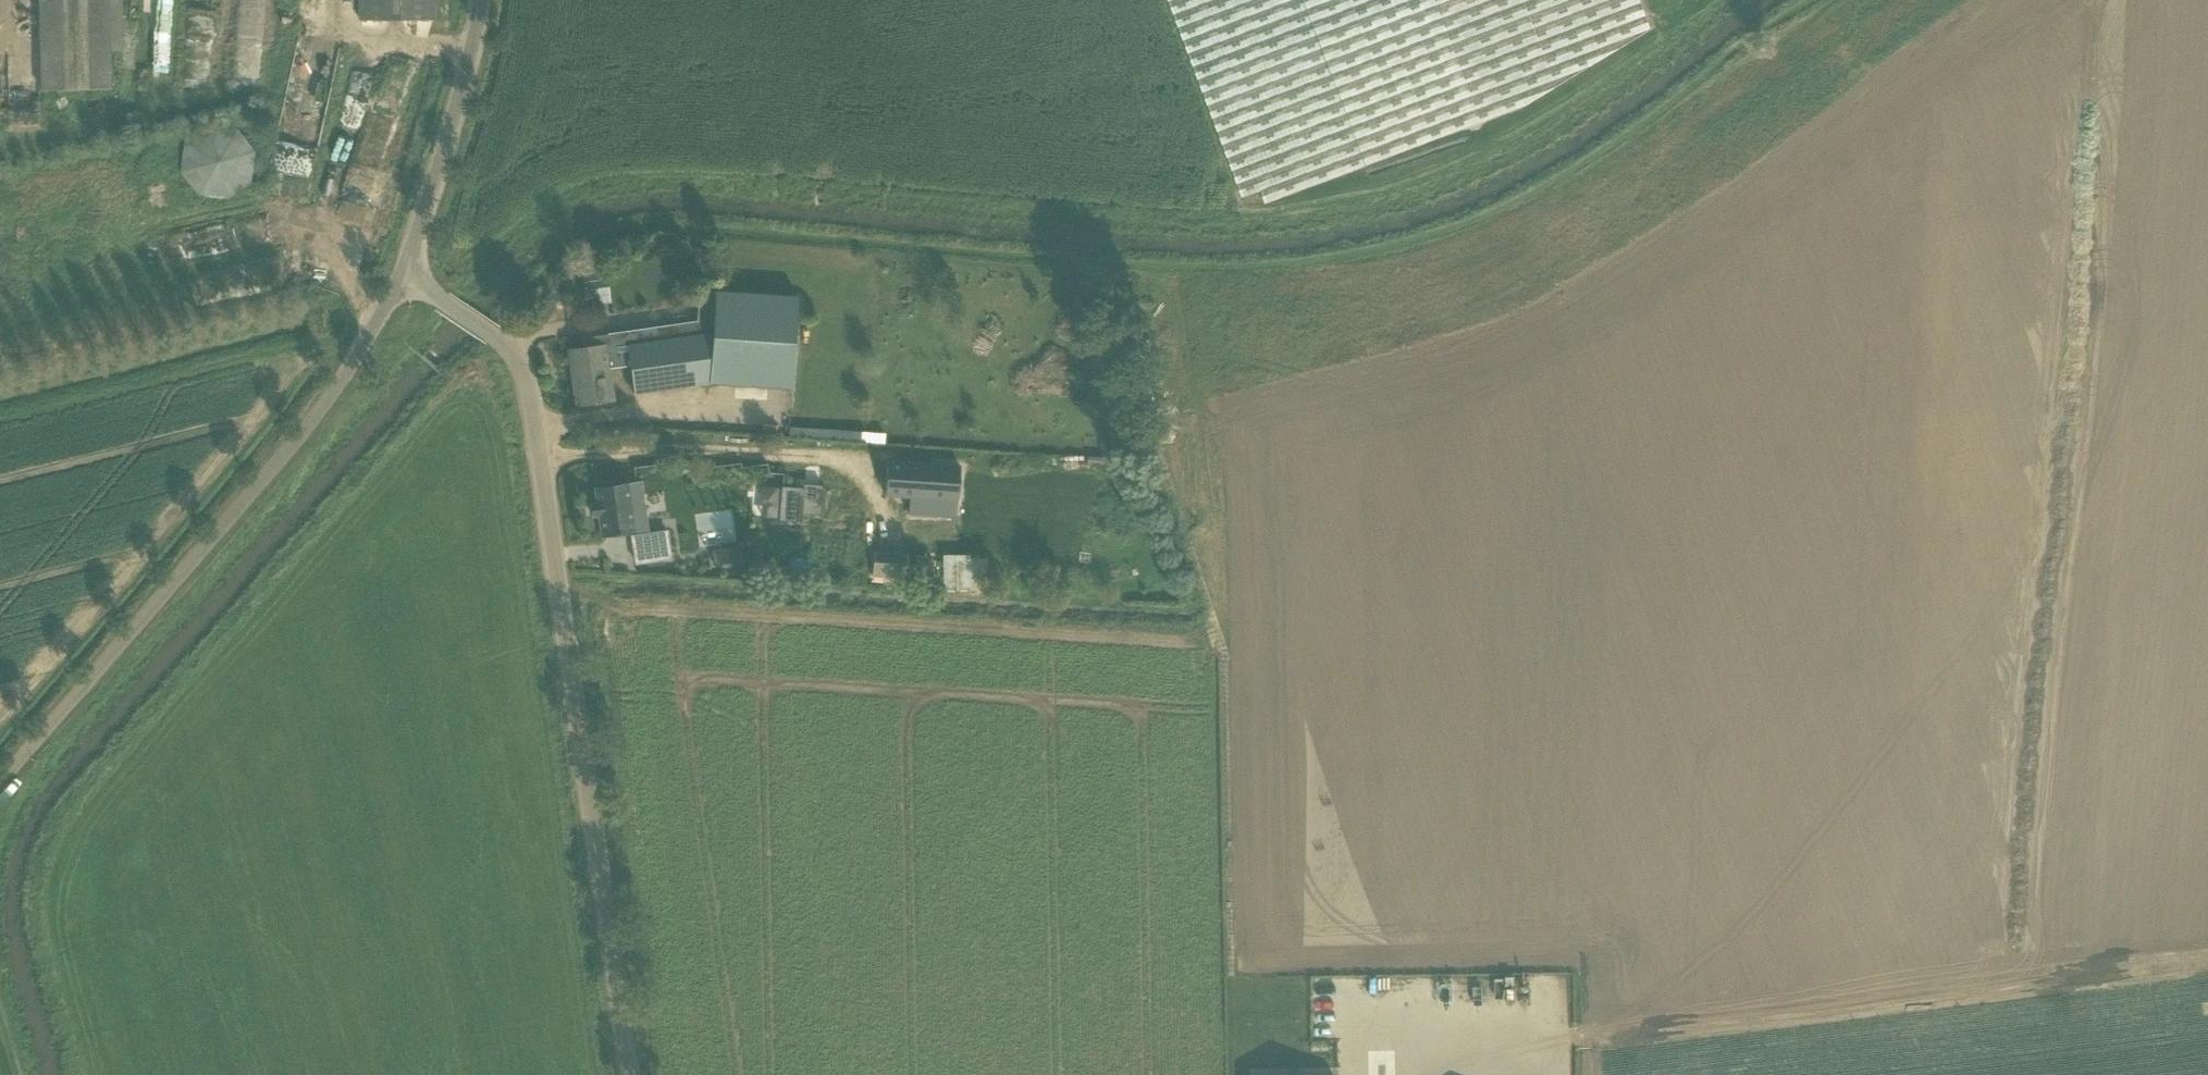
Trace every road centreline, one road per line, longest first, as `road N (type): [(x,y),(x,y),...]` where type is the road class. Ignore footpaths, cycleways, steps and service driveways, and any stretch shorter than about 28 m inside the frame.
road 1 (unclassified): [(630,1074),(535,391),(508,343),(408,290)]
road 2 (unclassified): [(0,797),(322,417),(408,290)]
road 3 (unclassified): [(408,290),(458,121),(479,0)]

